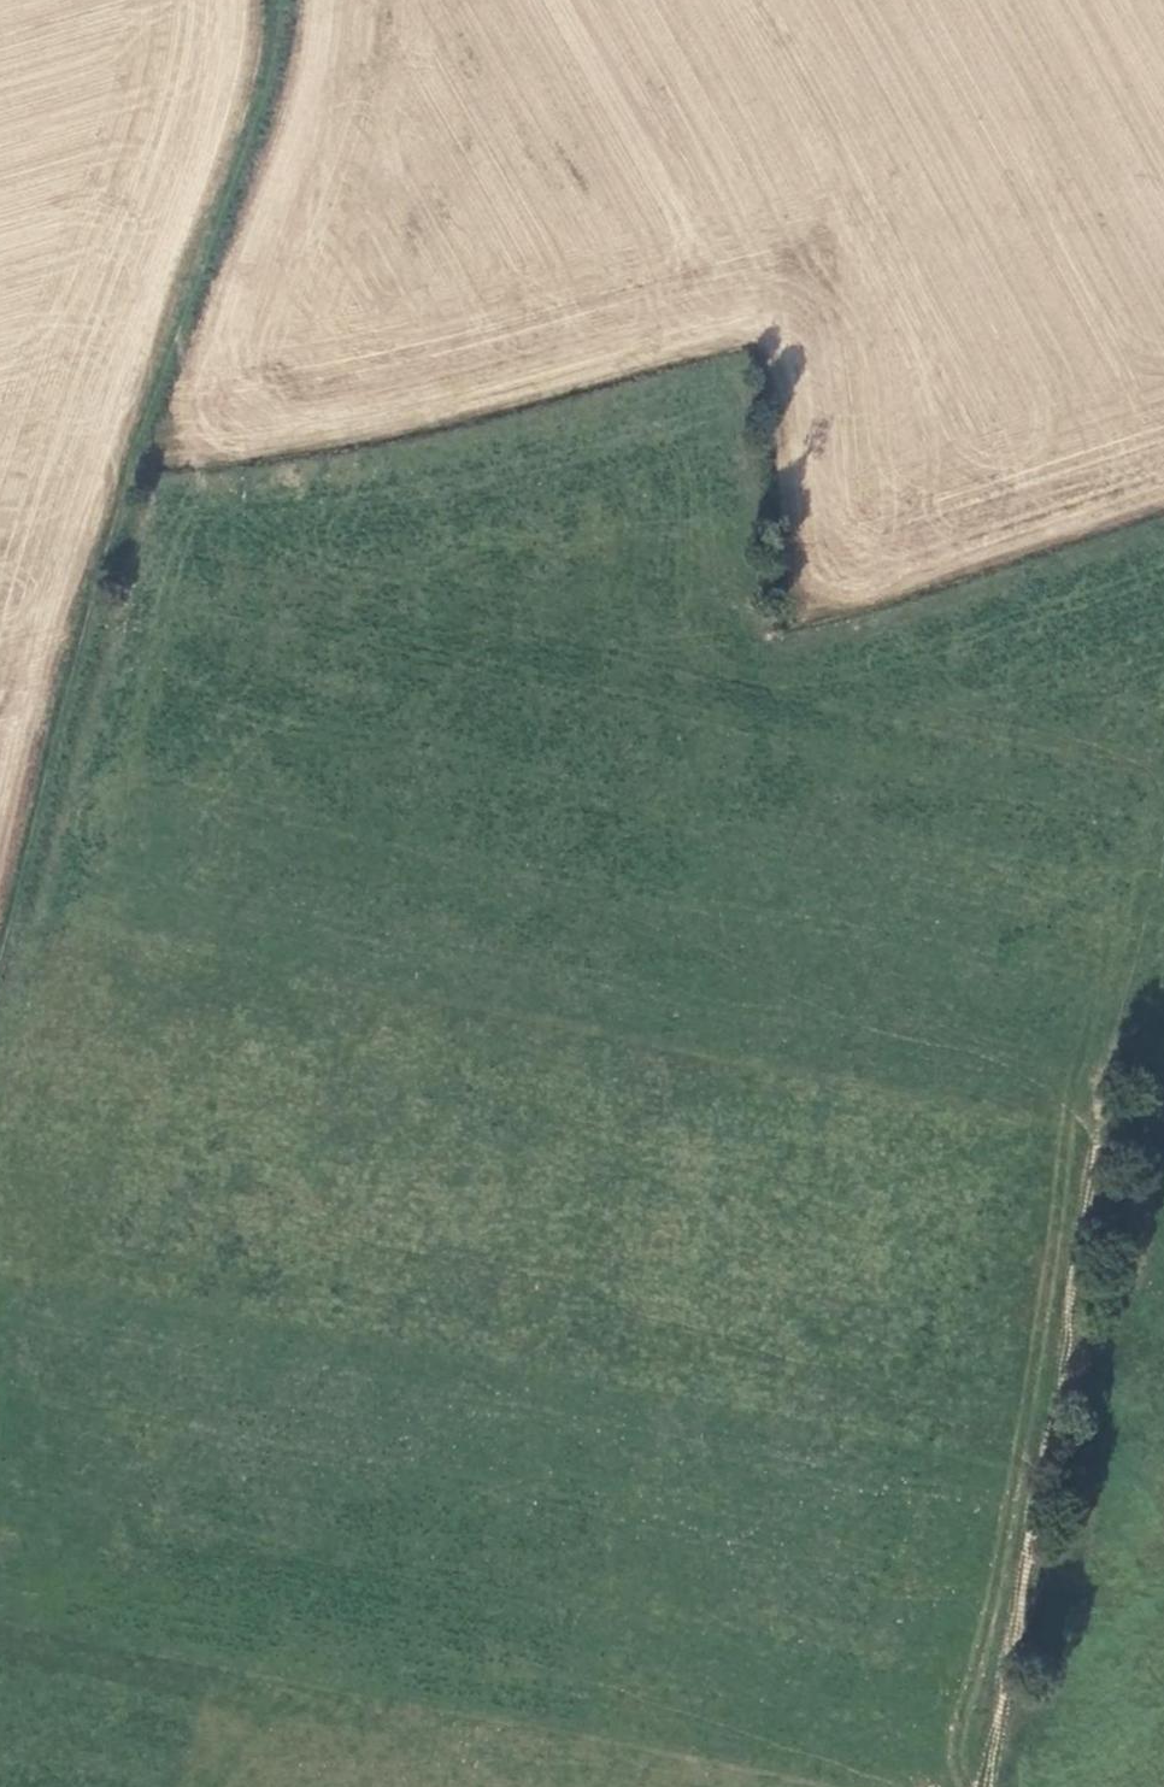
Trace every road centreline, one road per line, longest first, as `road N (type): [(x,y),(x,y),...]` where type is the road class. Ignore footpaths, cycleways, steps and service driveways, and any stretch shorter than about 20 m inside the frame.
road 1 (track): [(0,902),(267,0)]

